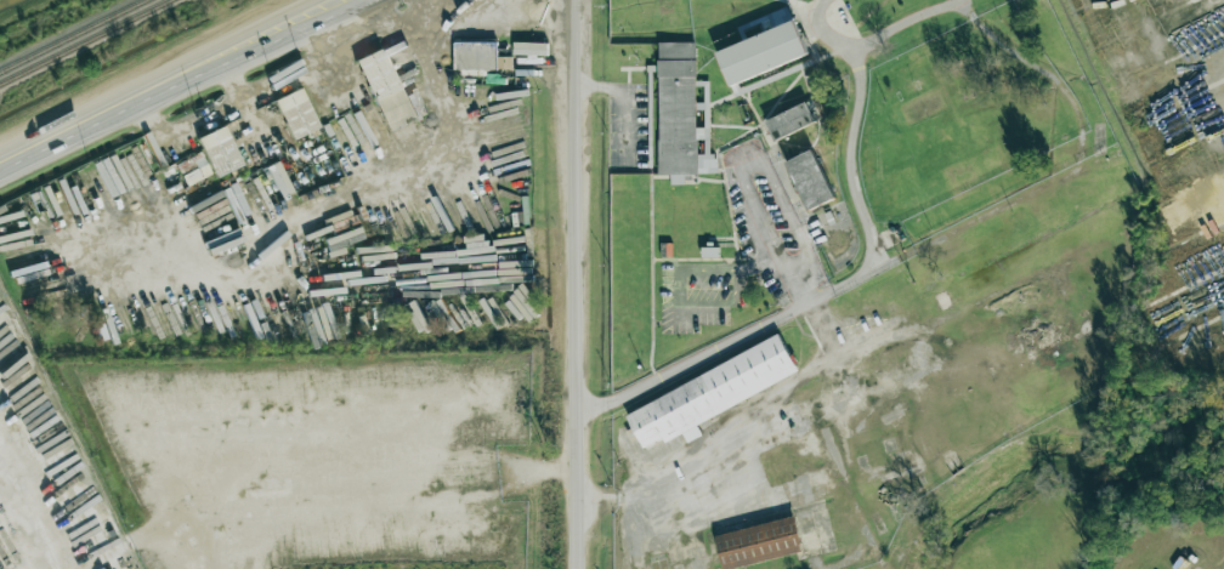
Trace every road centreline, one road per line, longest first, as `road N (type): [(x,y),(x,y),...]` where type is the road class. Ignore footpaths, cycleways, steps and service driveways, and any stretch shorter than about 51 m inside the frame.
road 1 (secondary): [(581,568),(572,0)]
road 2 (primary): [(0,161),(322,0)]

